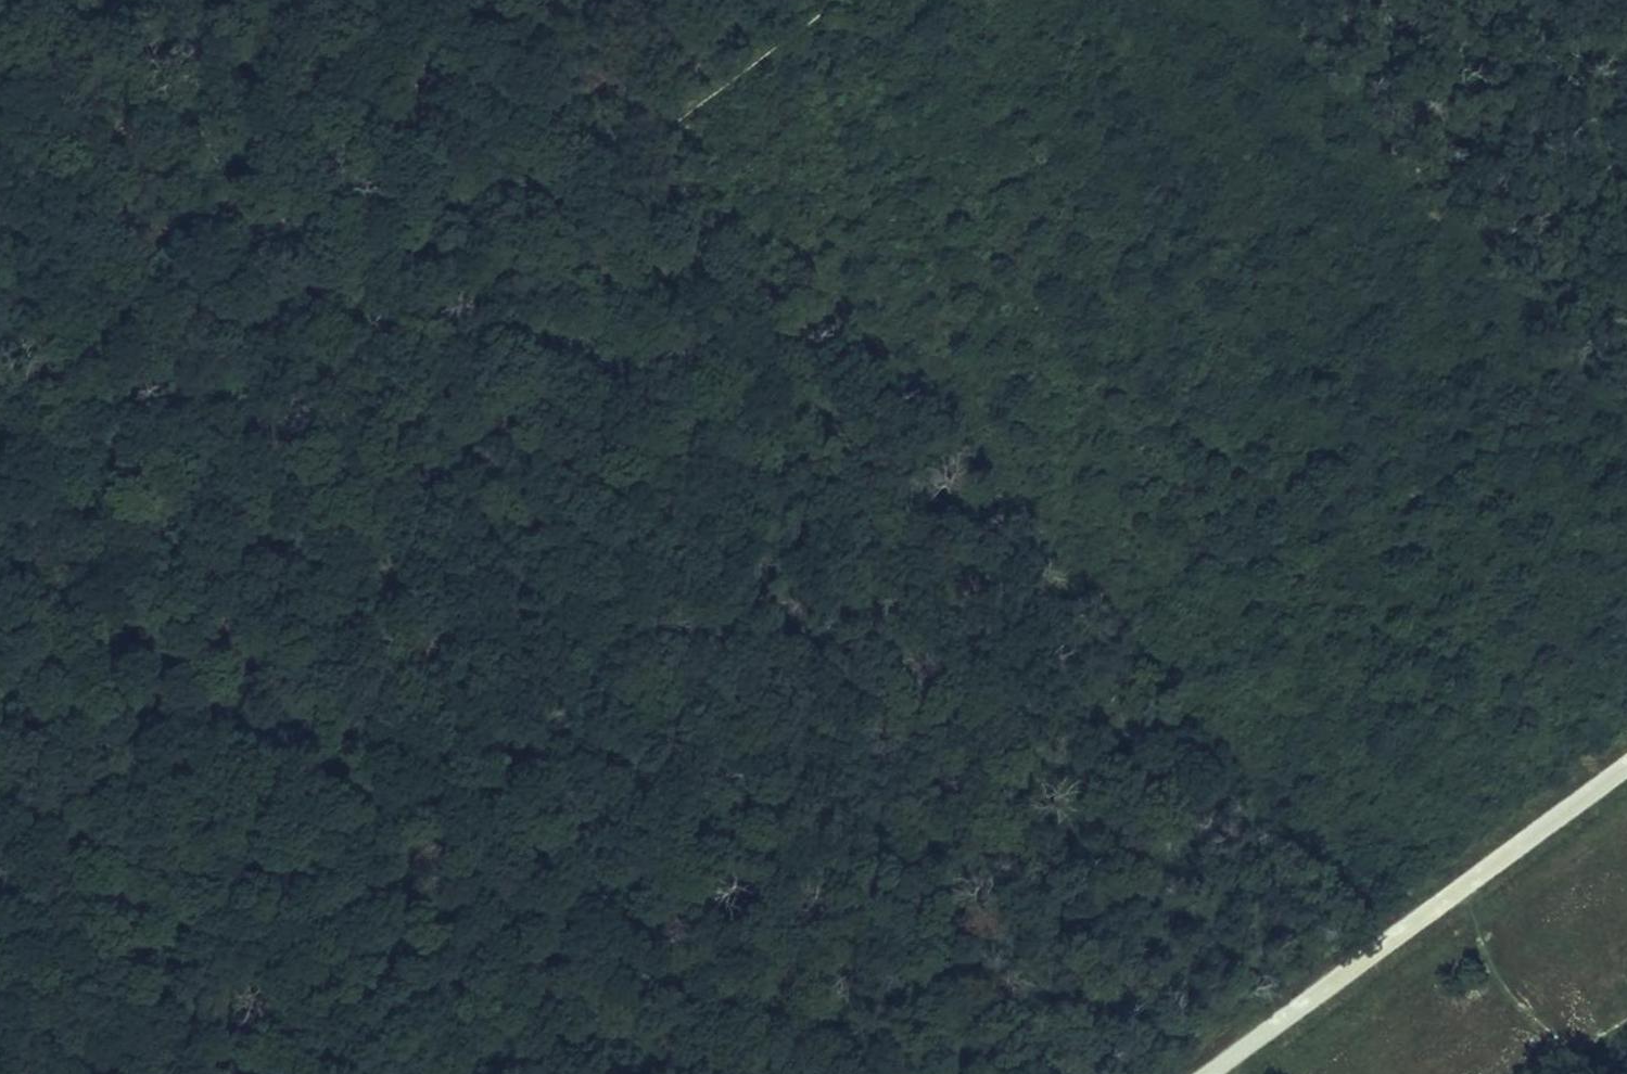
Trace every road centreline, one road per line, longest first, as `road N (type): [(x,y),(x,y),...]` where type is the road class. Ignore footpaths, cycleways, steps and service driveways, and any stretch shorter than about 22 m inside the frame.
road 1 (track): [(1626,761),(1204,1073)]

